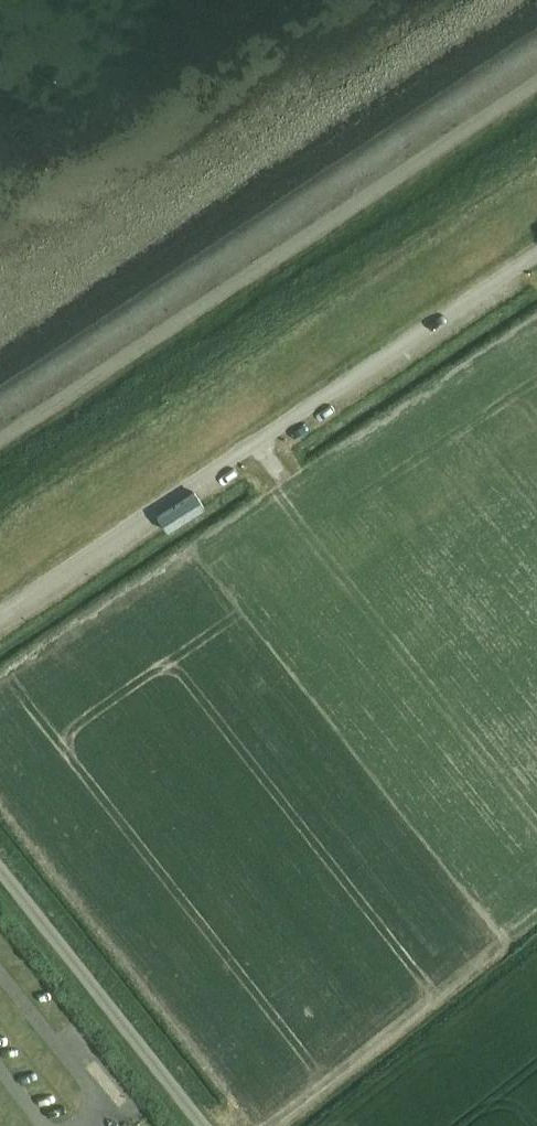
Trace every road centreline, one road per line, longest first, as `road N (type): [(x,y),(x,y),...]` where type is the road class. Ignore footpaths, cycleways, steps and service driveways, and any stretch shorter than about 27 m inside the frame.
road 1 (unclassified): [(0,622),(536,259)]
road 2 (unclassified): [(203,1125),(0,870)]

